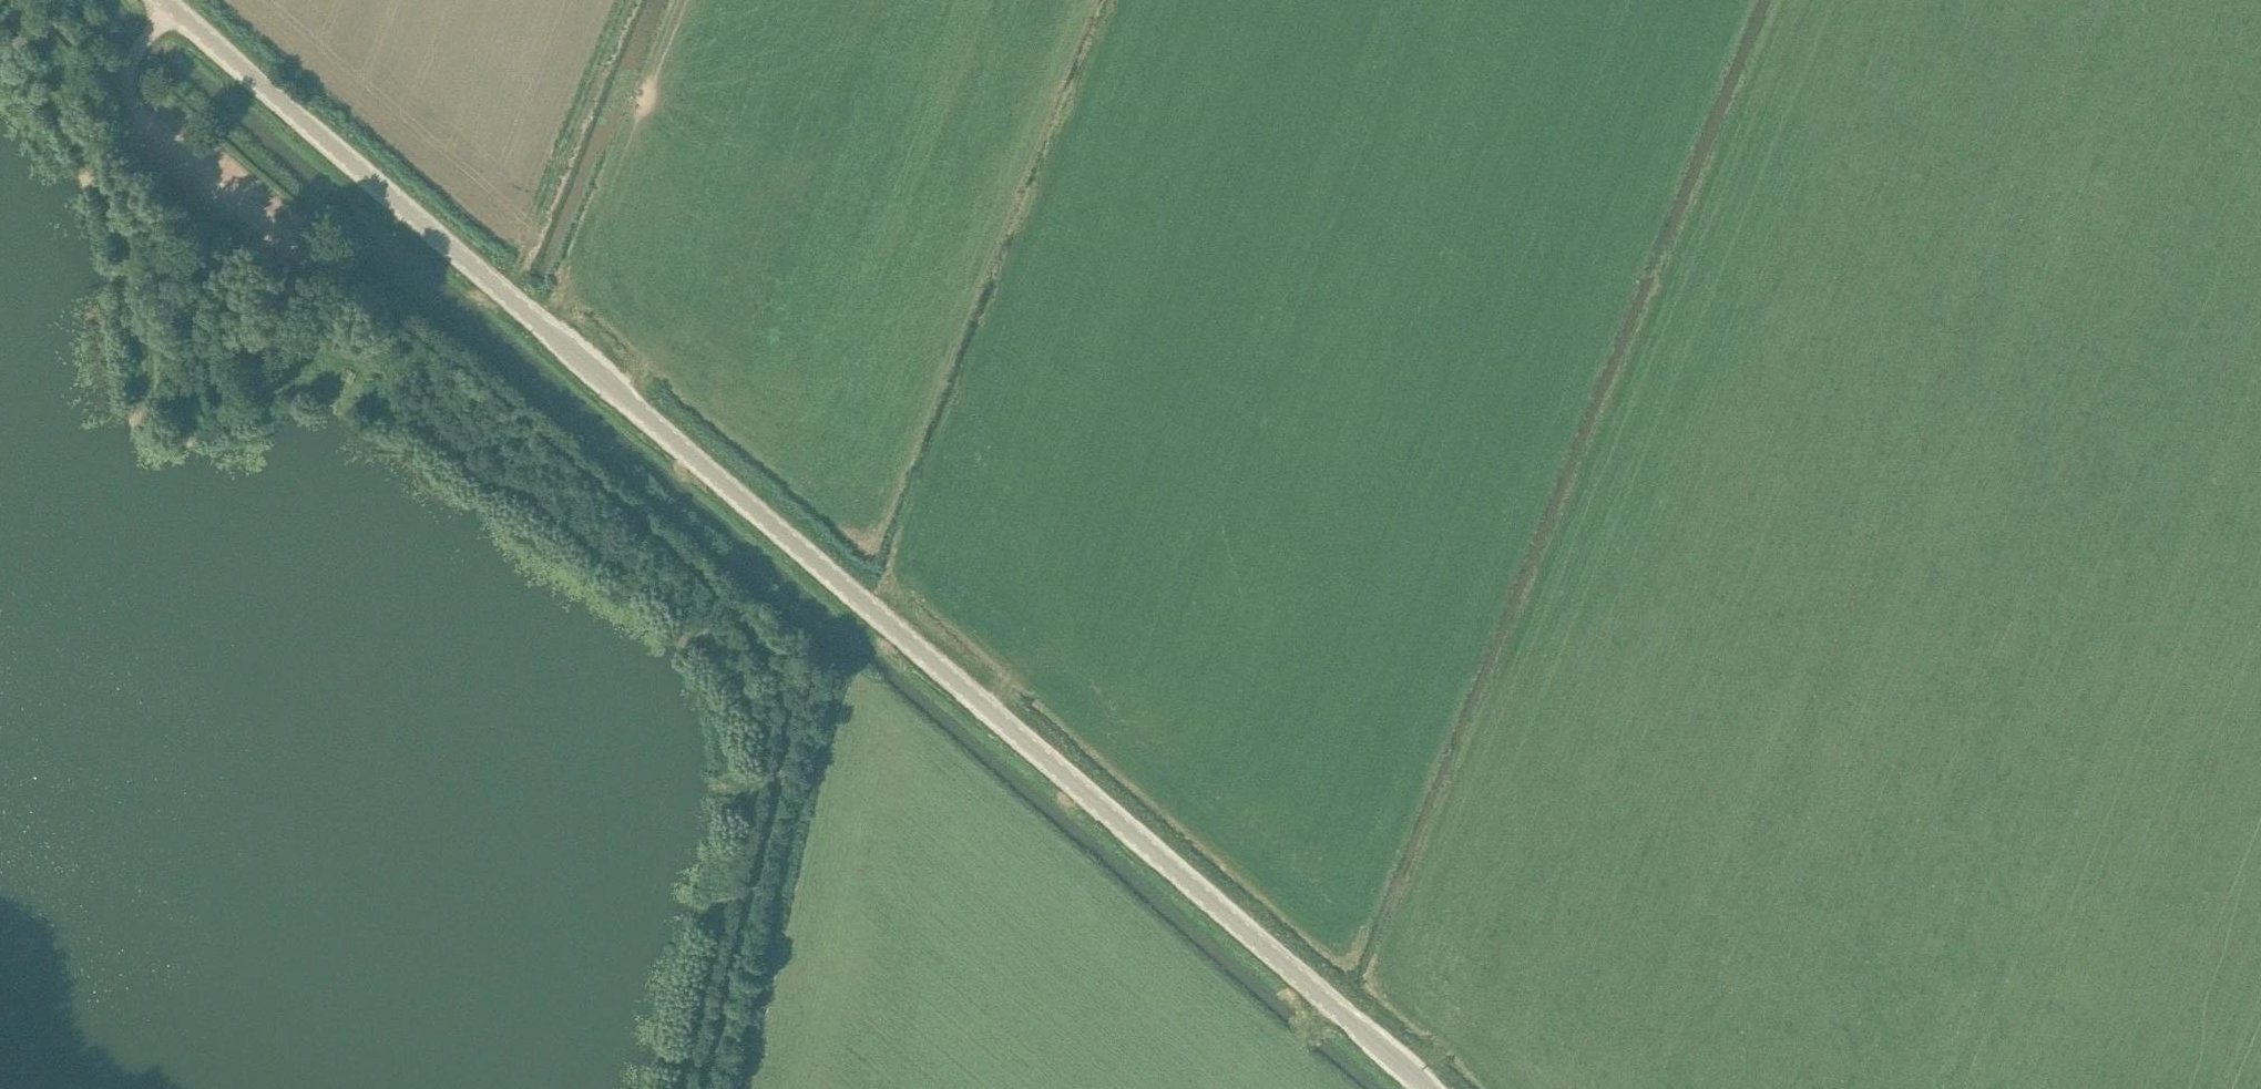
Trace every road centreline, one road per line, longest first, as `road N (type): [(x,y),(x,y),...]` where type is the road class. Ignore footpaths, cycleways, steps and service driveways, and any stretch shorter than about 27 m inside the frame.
road 1 (unclassified): [(1445,1088),(167,0)]
road 2 (track): [(174,6),(140,46),(130,77),(319,254)]

